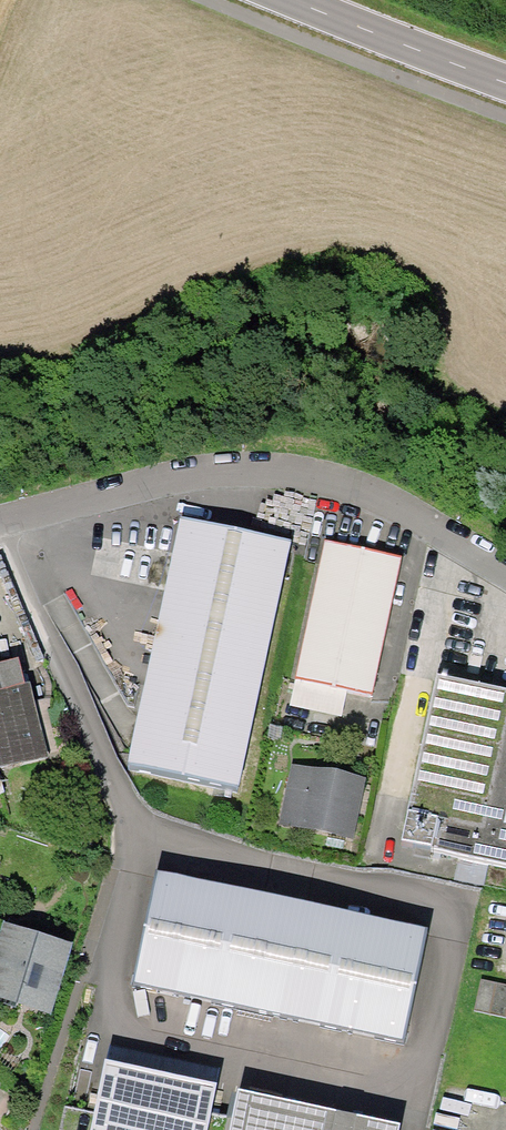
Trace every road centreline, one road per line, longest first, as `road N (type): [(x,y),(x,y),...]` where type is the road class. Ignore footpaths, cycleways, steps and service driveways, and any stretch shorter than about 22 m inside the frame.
road 1 (residential): [(505,569),(346,488),(249,469),(0,528)]
road 2 (tertiary): [(293,0),(505,83)]

